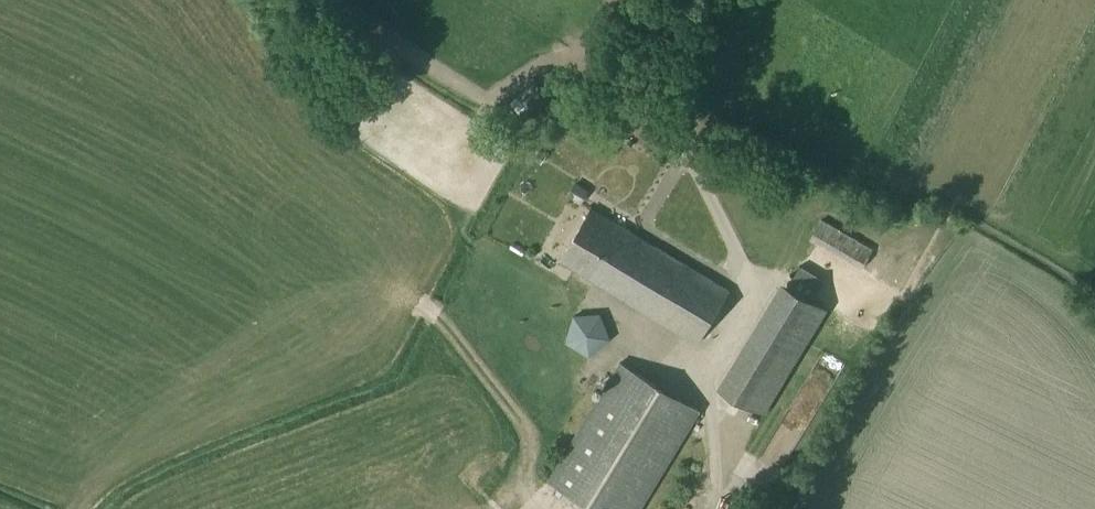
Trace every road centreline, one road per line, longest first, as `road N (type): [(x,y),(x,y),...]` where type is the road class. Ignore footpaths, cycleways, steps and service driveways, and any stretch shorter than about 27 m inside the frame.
road 1 (track): [(698,381),(717,426),(713,508)]

